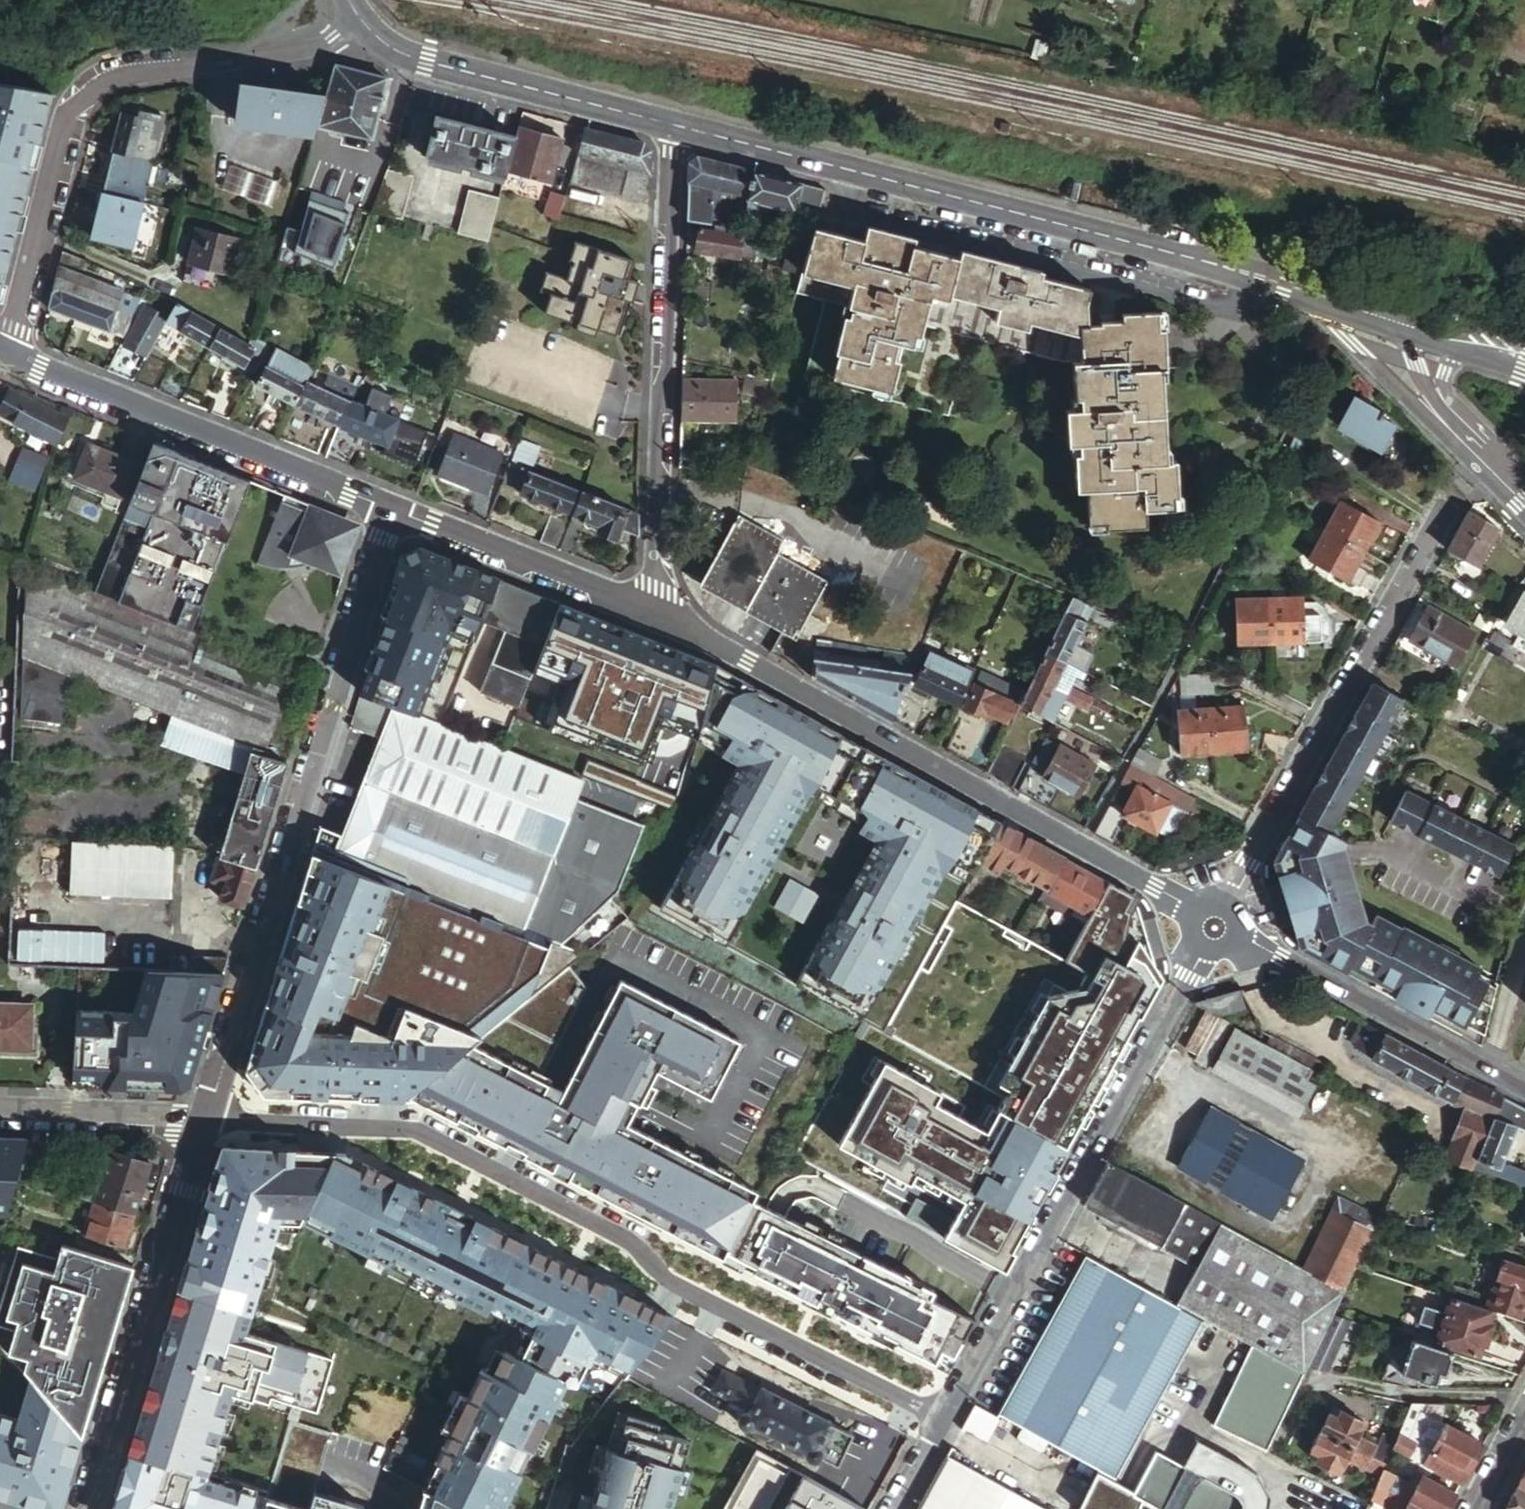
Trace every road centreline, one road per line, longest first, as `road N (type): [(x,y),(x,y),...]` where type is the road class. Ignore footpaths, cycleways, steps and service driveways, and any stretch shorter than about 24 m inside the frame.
road 1 (residential): [(944,1418),(718,1308),(664,1278),(628,1239),(417,1131),(201,1124)]
road 2 (tertiary): [(672,126),(906,183),(1351,318)]
road 3 (residential): [(201,1124),(395,504)]
road 4 (residential): [(1215,928),(1184,902),(655,608)]
road 5 (residential): [(944,1418),(1215,928)]
road 6 (residential): [(358,17),(306,48),(126,72),(87,92),(70,110),(10,350)]
road 7 (residential): [(1454,491),(1215,928)]
road 8 (residential): [(655,608),(672,126)]
road 9 (residential): [(395,504),(10,350)]
road 10 (residential): [(86,1508),(201,1124)]
road 11 (residential): [(1524,1091),(1254,941),(1215,928)]
road 12 (tertiary): [(358,17),(394,51),(428,64),(672,126)]
road 13 (residential): [(655,608),(395,504)]
road 14 (residential): [(201,1124),(0,1113)]
road 15 (tertiary): [(1524,499),(1436,405)]
road 16 (tertiary): [(1351,318),(1436,405)]

